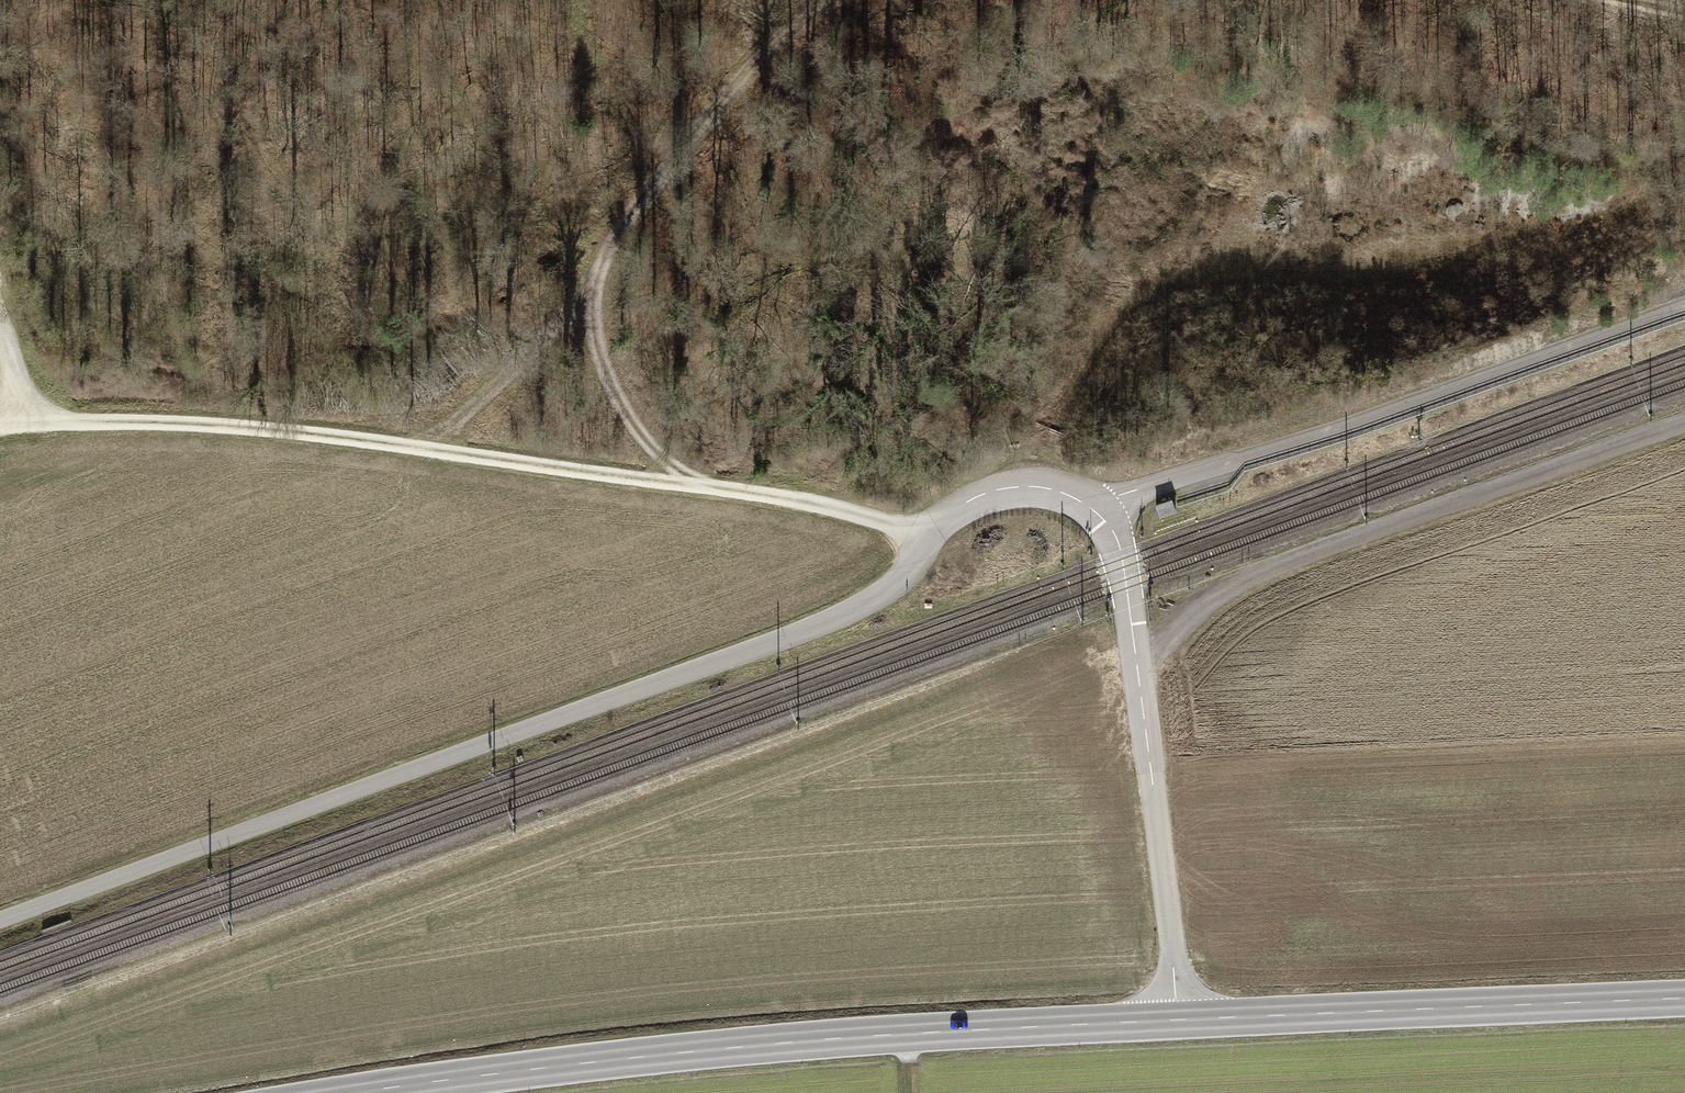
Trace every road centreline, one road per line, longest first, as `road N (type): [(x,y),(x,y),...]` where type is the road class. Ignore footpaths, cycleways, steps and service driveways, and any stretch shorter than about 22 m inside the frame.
road 1 (track): [(1684,308),(1339,430),(1117,495),(1078,499),(1038,487),(981,493),(928,531),(898,581),(816,628),(0,923)]
road 2 (track): [(928,531),(803,499),(260,423),(0,421)]
road 3 (primary): [(1179,1018),(758,1045),(359,1092)]
road 4 (track): [(719,488),(661,452),(618,397),(588,277),(679,148),(828,0)]
road 5 (track): [(1135,670),(1186,619),(1245,579),(1684,424)]
road 6 (unclassified): [(1179,1018),(1120,547),(1106,521),(1078,499)]
road 7 (primary): [(1684,998),(1179,1018)]
road 8 (track): [(588,277),(483,400),(417,448)]

